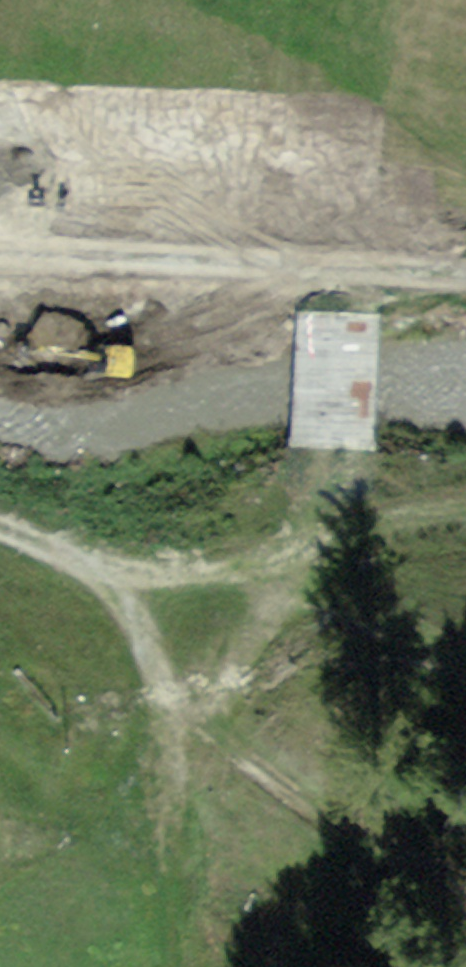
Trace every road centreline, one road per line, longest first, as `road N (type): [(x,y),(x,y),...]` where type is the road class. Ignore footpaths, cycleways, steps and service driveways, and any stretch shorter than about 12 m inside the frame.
road 1 (track): [(281,562),(233,660),(167,730),(207,730),(273,781),(465,900)]
road 2 (track): [(90,564),(117,593),(156,674),(168,735),(171,966)]
road 3 (track): [(0,246),(154,253),(336,276)]
road 4 (track): [(0,525),(90,564),(199,576),(281,562)]
road 5 (track): [(336,276),(465,281)]

